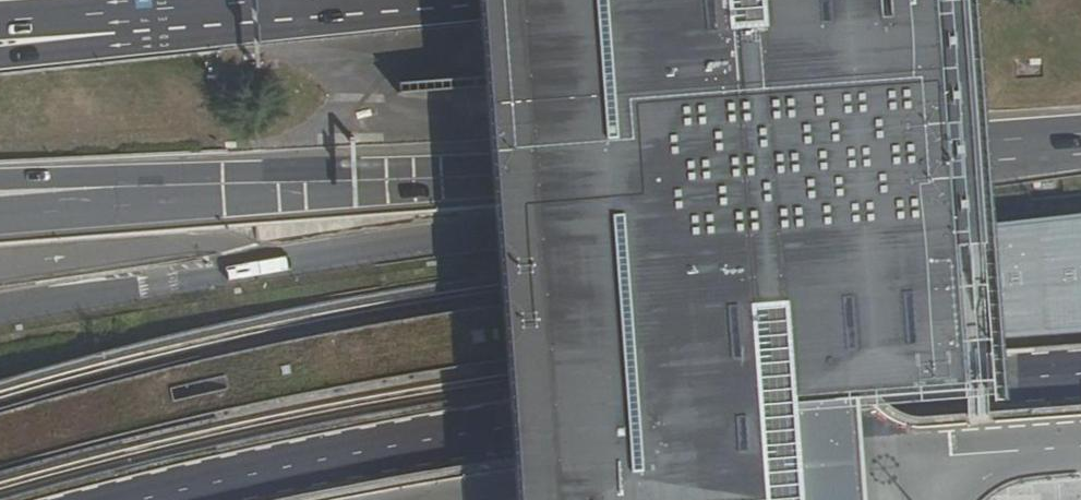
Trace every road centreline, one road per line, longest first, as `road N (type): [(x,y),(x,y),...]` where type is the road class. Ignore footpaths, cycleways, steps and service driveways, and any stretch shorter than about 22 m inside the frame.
road 1 (secondary): [(0,181),(491,179),(1080,136)]
road 2 (secondary): [(426,0),(0,46)]

